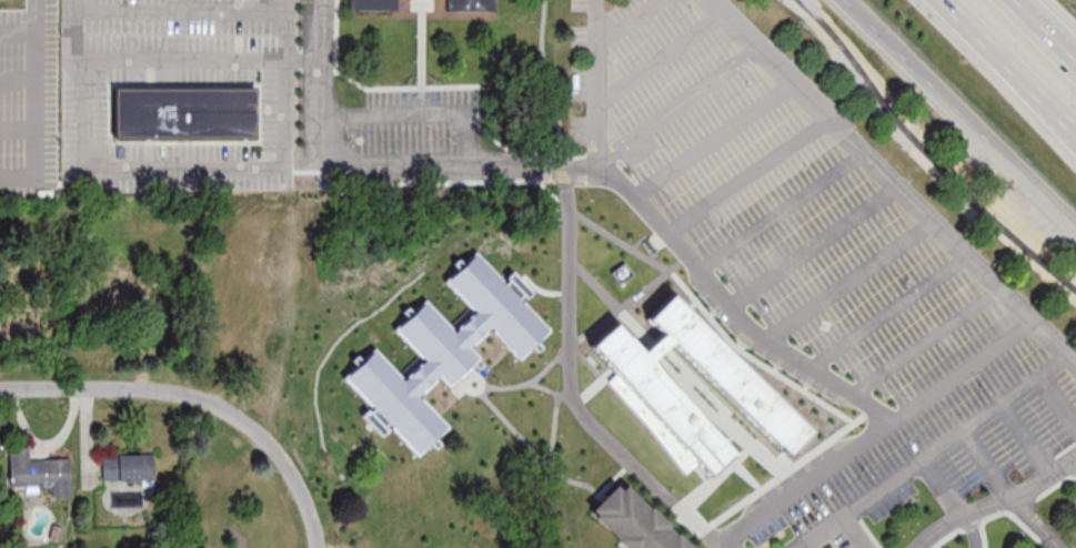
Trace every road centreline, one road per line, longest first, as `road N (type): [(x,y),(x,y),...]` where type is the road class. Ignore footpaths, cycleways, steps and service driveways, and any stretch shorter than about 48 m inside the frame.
road 1 (residential): [(0,392),(172,394),(214,405),(248,423),(289,463),(318,526),(319,547)]
road 2 (secondary): [(841,0),(1075,230)]

